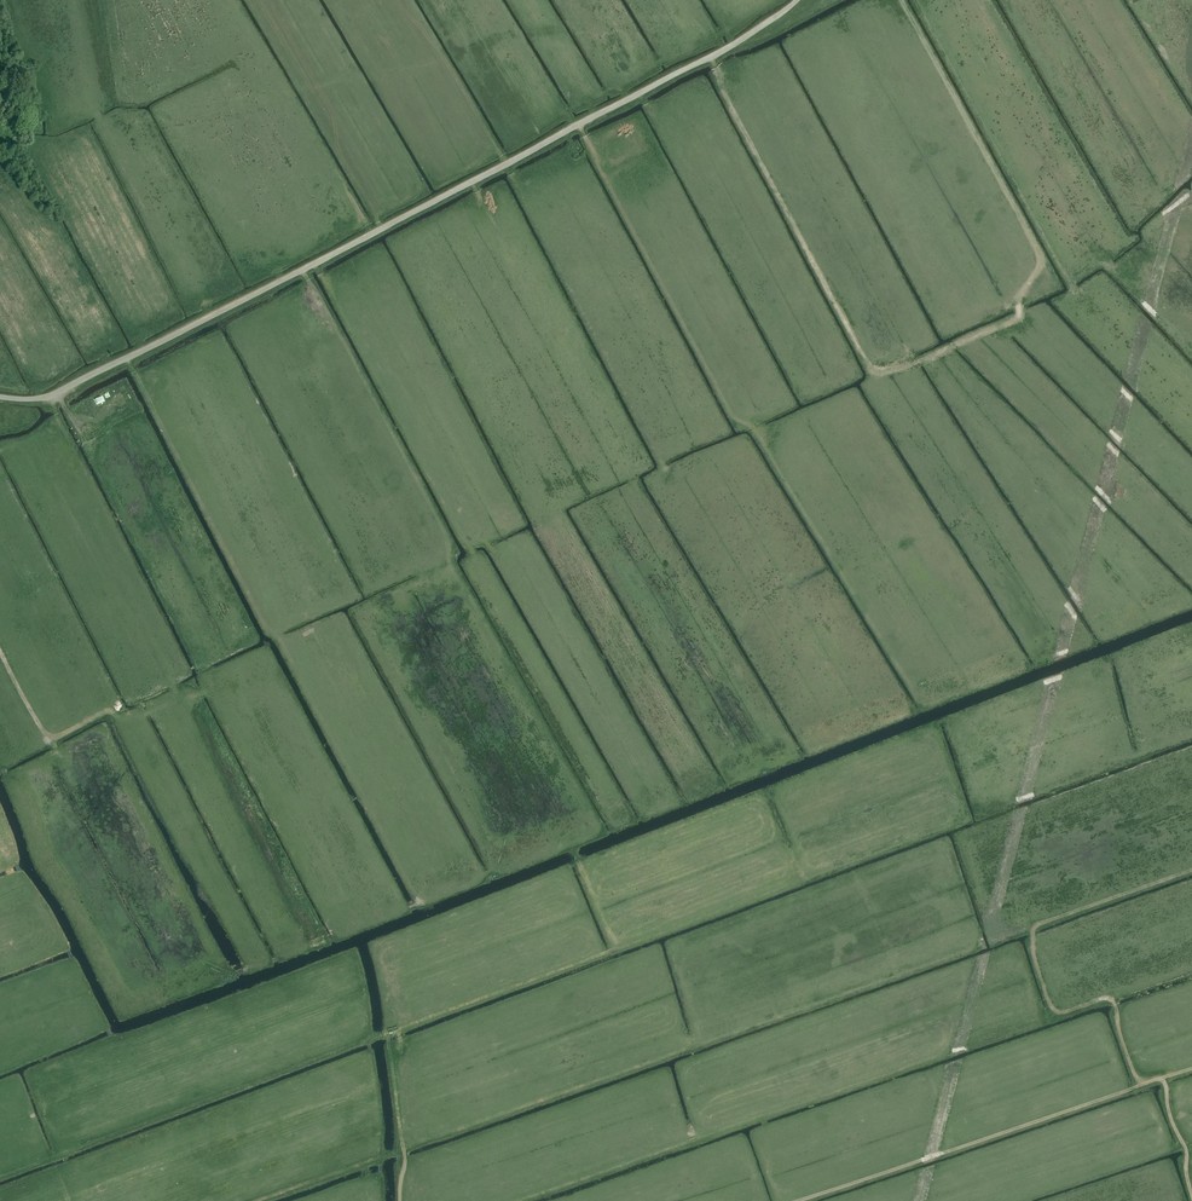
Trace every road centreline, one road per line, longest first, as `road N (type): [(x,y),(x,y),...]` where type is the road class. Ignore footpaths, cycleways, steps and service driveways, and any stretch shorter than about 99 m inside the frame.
road 1 (track): [(0,397),(58,393),(709,58),(797,0)]
road 2 (track): [(1191,870),(1039,924),(1033,934),(1054,1010),(1113,1002),(1142,1084),(797,1200)]
road 3 (track): [(1191,1194),(1161,1078)]

